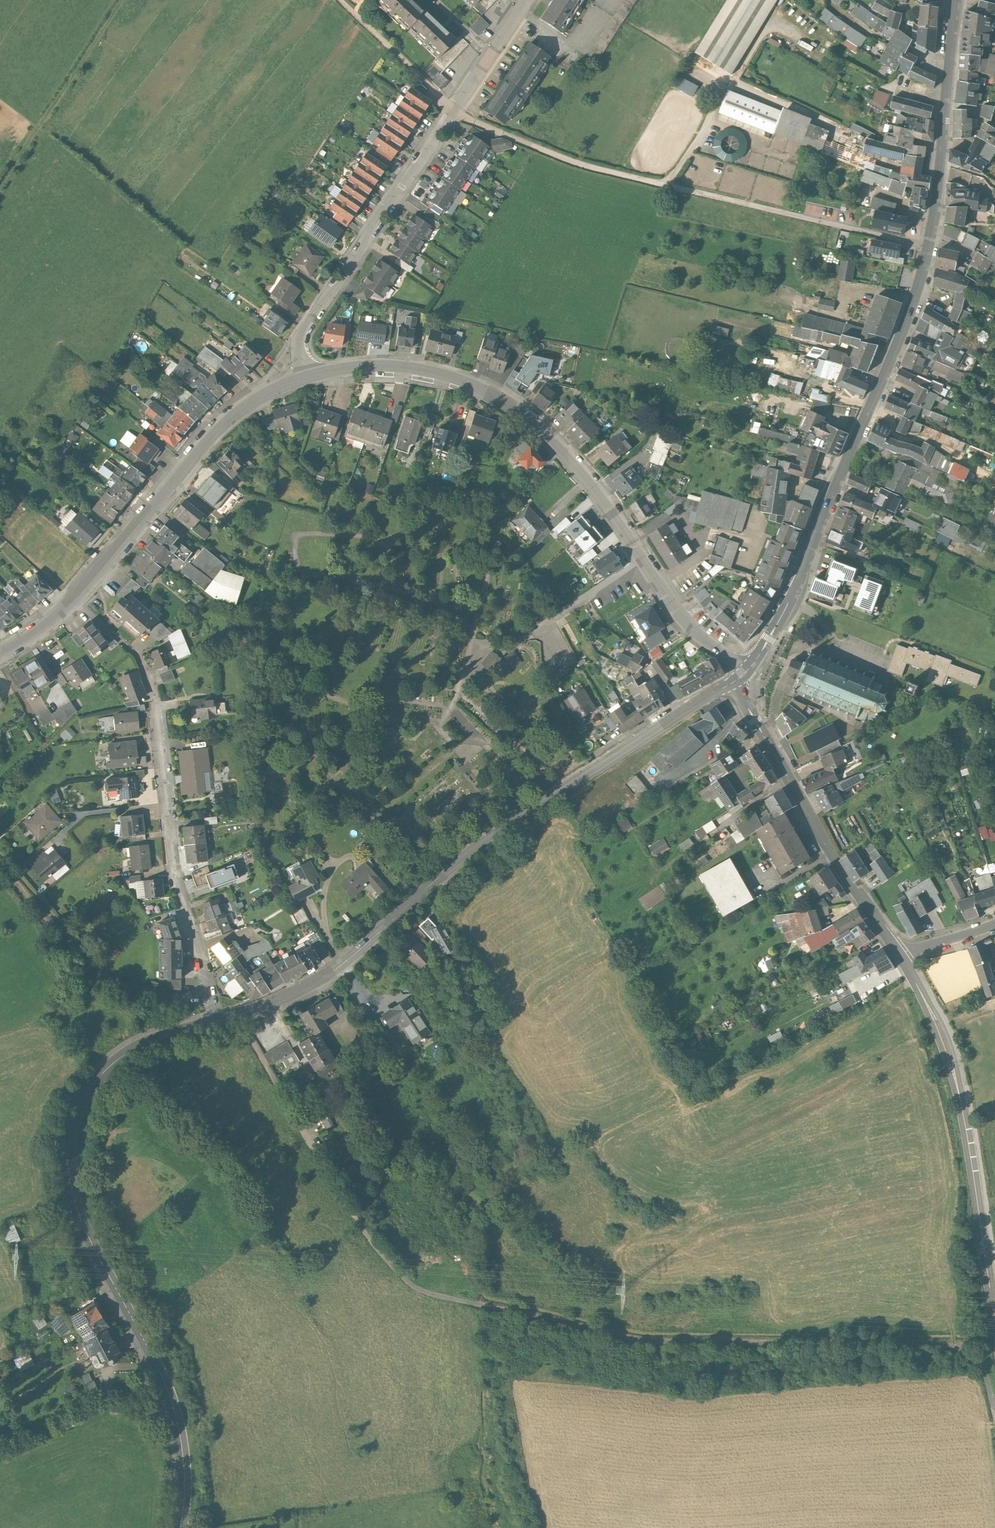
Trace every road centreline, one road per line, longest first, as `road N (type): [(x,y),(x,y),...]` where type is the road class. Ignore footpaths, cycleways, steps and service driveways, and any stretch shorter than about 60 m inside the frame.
road 1 (track): [(994,1406),(980,1364),(957,1347),(634,1340),(406,1289),(352,1220),(236,1014)]
road 2 (tertiary): [(957,0),(933,243),(910,318),(795,595),(740,677)]
road 3 (track): [(933,243),(668,184),(454,112),(339,0)]
road 4 (tertiary): [(740,677),(488,837),(342,964),(270,1004),(219,1019)]
road 5 (tertiary): [(219,1019),(111,1064),(91,1084),(69,1136),(80,1219),(165,1383),(179,1431),(180,1527)]
road 6 (tertiary): [(740,677),(642,557),(598,486),(523,412),(489,391),(422,371),(300,373)]
road 7 (residential): [(219,1019),(179,893),(155,701),(132,650),(78,594)]
road 8 (residential): [(300,373),(297,337),(527,0)]
road 9 (tertiary): [(898,953),(948,1053),(994,1321)]
road 10 (tertiary): [(740,677),(833,857),(898,953)]
road 11 (tertiary): [(300,373),(208,434),(78,594)]
road 12 (track): [(209,998),(126,990),(99,973),(0,870)]
road 13 (track): [(121,0),(0,185)]

